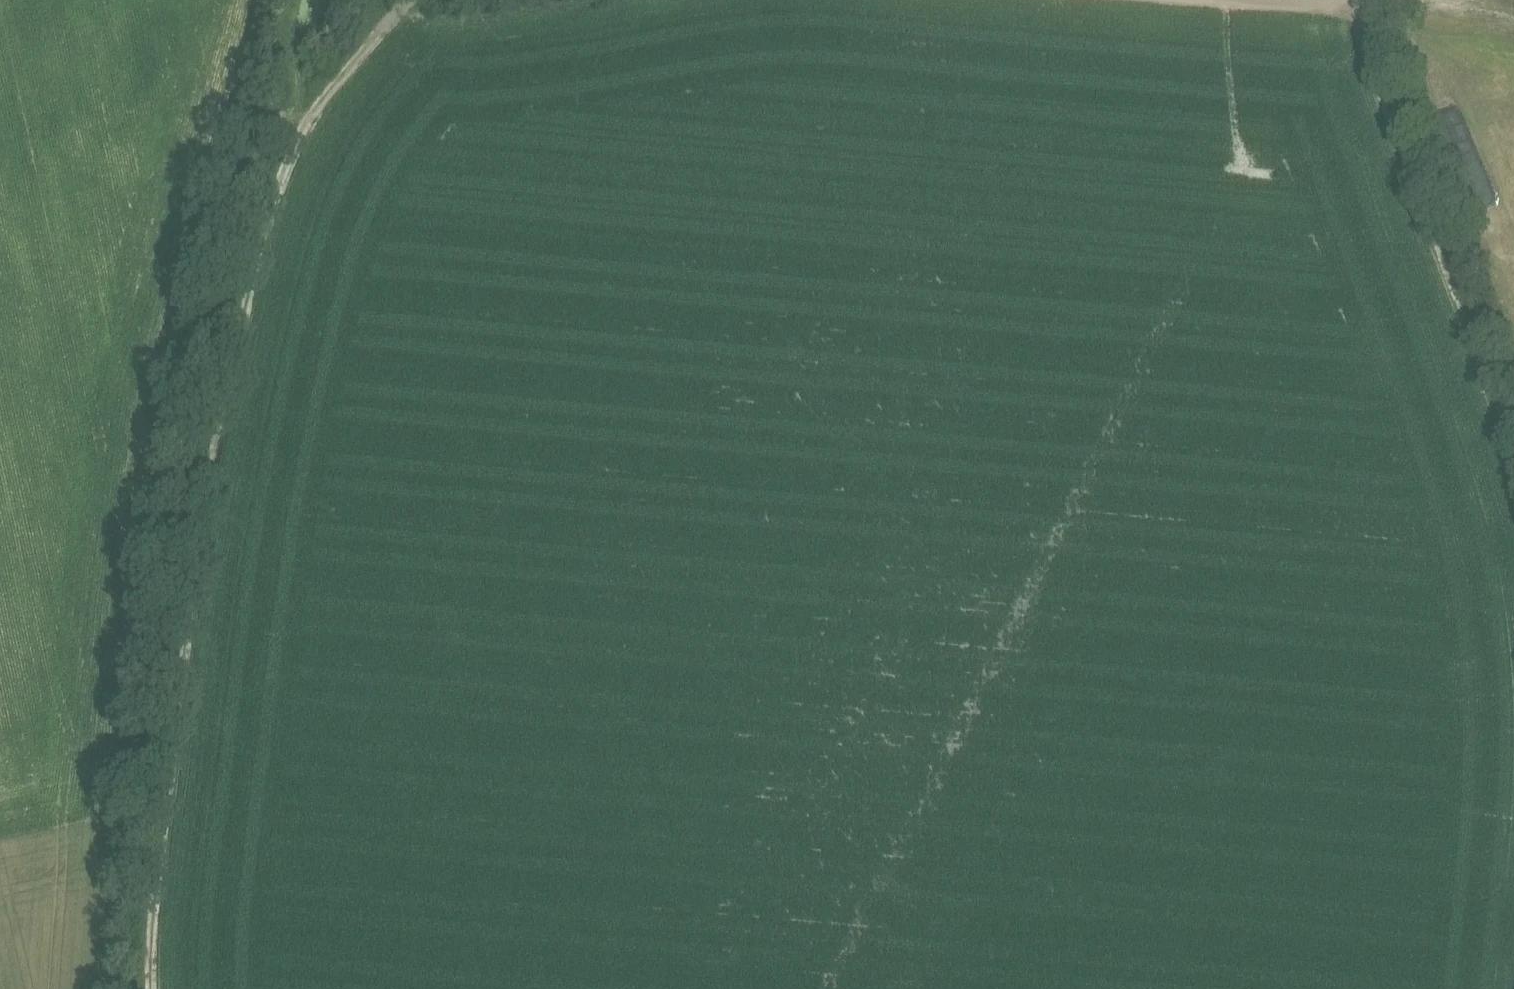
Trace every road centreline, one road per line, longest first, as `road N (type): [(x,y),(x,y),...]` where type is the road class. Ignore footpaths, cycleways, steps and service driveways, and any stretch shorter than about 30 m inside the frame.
road 1 (track): [(419,0),(341,79),(308,130),(250,309),(164,871),(157,988)]
road 2 (track): [(1206,0),(1513,11)]

